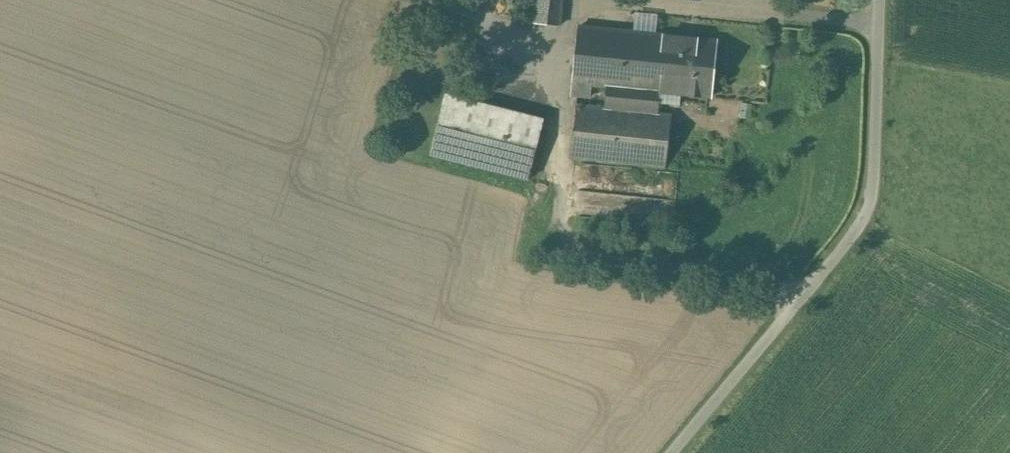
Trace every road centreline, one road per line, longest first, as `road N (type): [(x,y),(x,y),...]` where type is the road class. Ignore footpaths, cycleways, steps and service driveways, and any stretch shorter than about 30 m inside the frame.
road 1 (unclassified): [(882,0),(875,177),(858,232),(674,452)]

